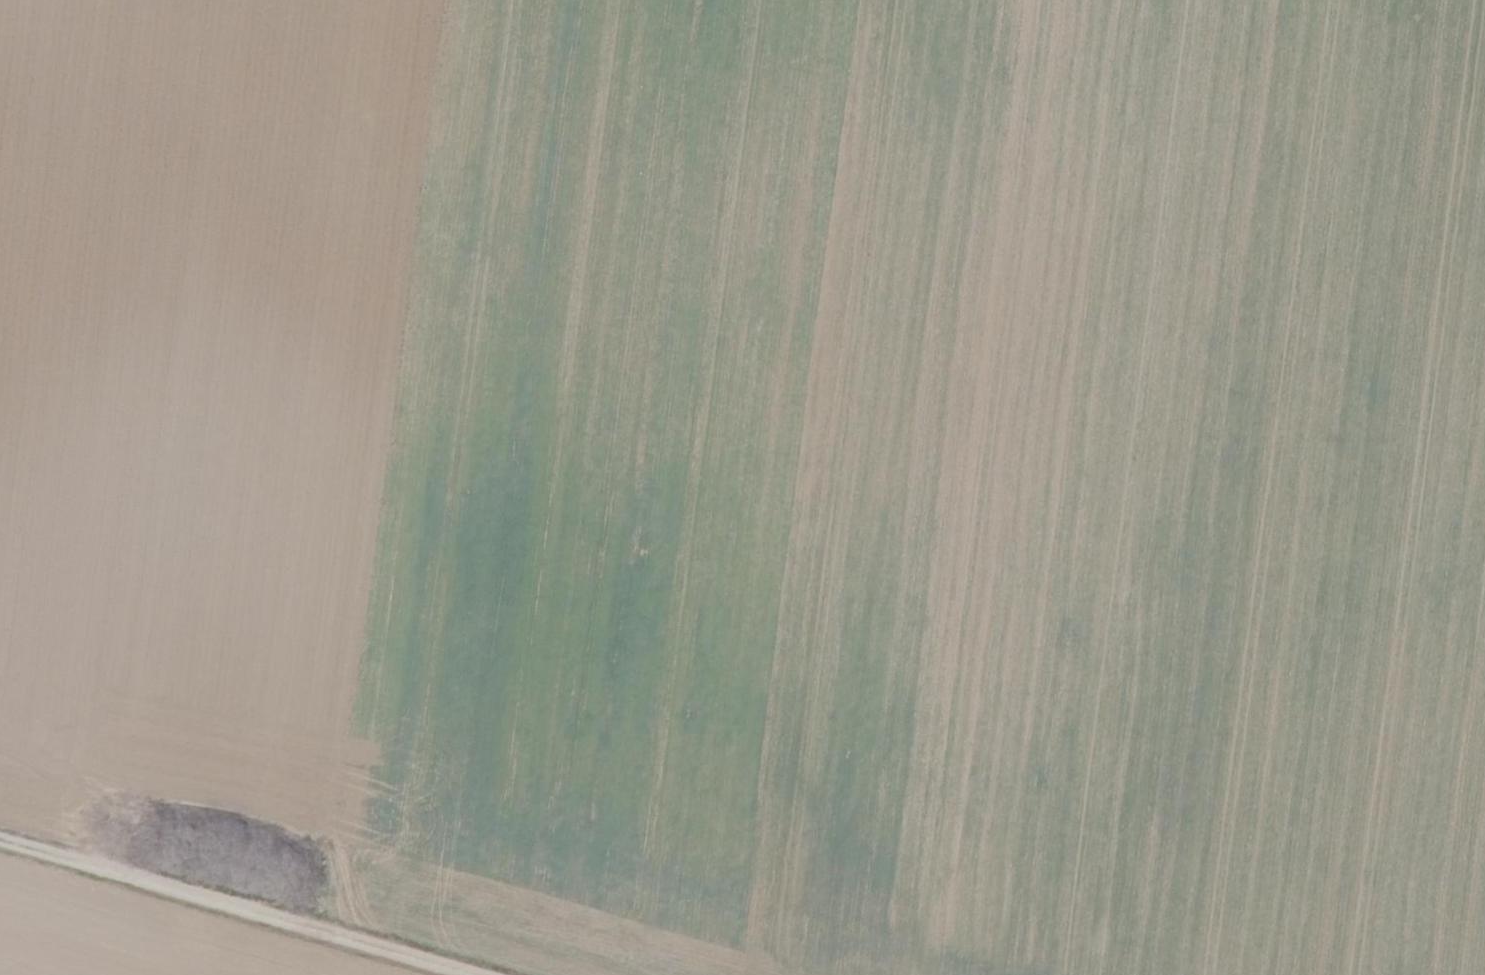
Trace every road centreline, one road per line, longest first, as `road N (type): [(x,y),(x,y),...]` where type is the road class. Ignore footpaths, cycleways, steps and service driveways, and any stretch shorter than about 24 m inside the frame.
road 1 (track): [(0,828),(510,974)]

